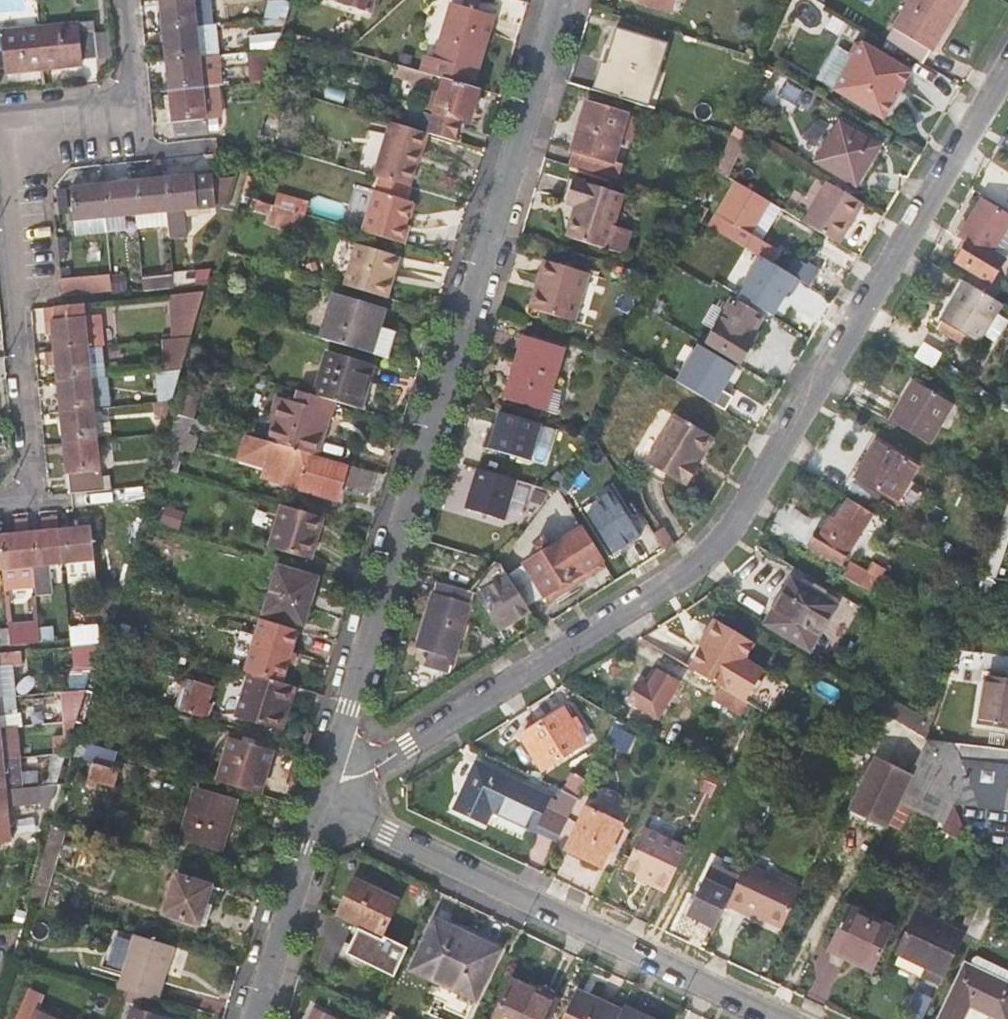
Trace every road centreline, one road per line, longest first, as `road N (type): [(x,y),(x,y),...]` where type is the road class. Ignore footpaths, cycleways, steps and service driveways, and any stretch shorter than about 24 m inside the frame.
road 1 (residential): [(1007,69),(717,549),(387,758),(327,780)]
road 2 (residential): [(561,0),(327,780)]
road 3 (residential): [(327,780),(377,825),(782,1018)]
road 4 (residential): [(9,116),(25,267),(17,317),(32,482),(0,501)]
road 5 (residential): [(327,780),(255,1018)]
road 6 (residential): [(9,116),(134,104),(125,0)]

